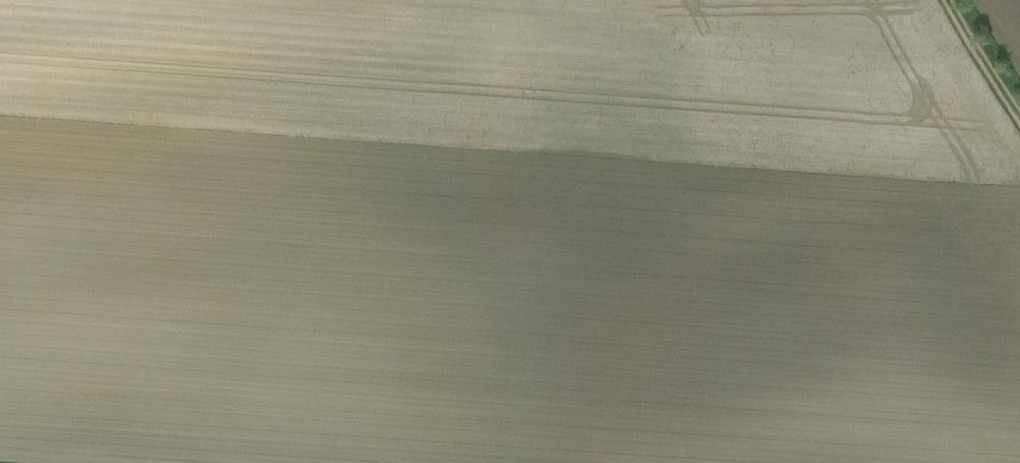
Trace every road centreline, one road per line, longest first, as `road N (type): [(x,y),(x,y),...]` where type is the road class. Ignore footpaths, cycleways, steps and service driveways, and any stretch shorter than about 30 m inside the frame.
road 1 (track): [(1019,115),(948,0)]

